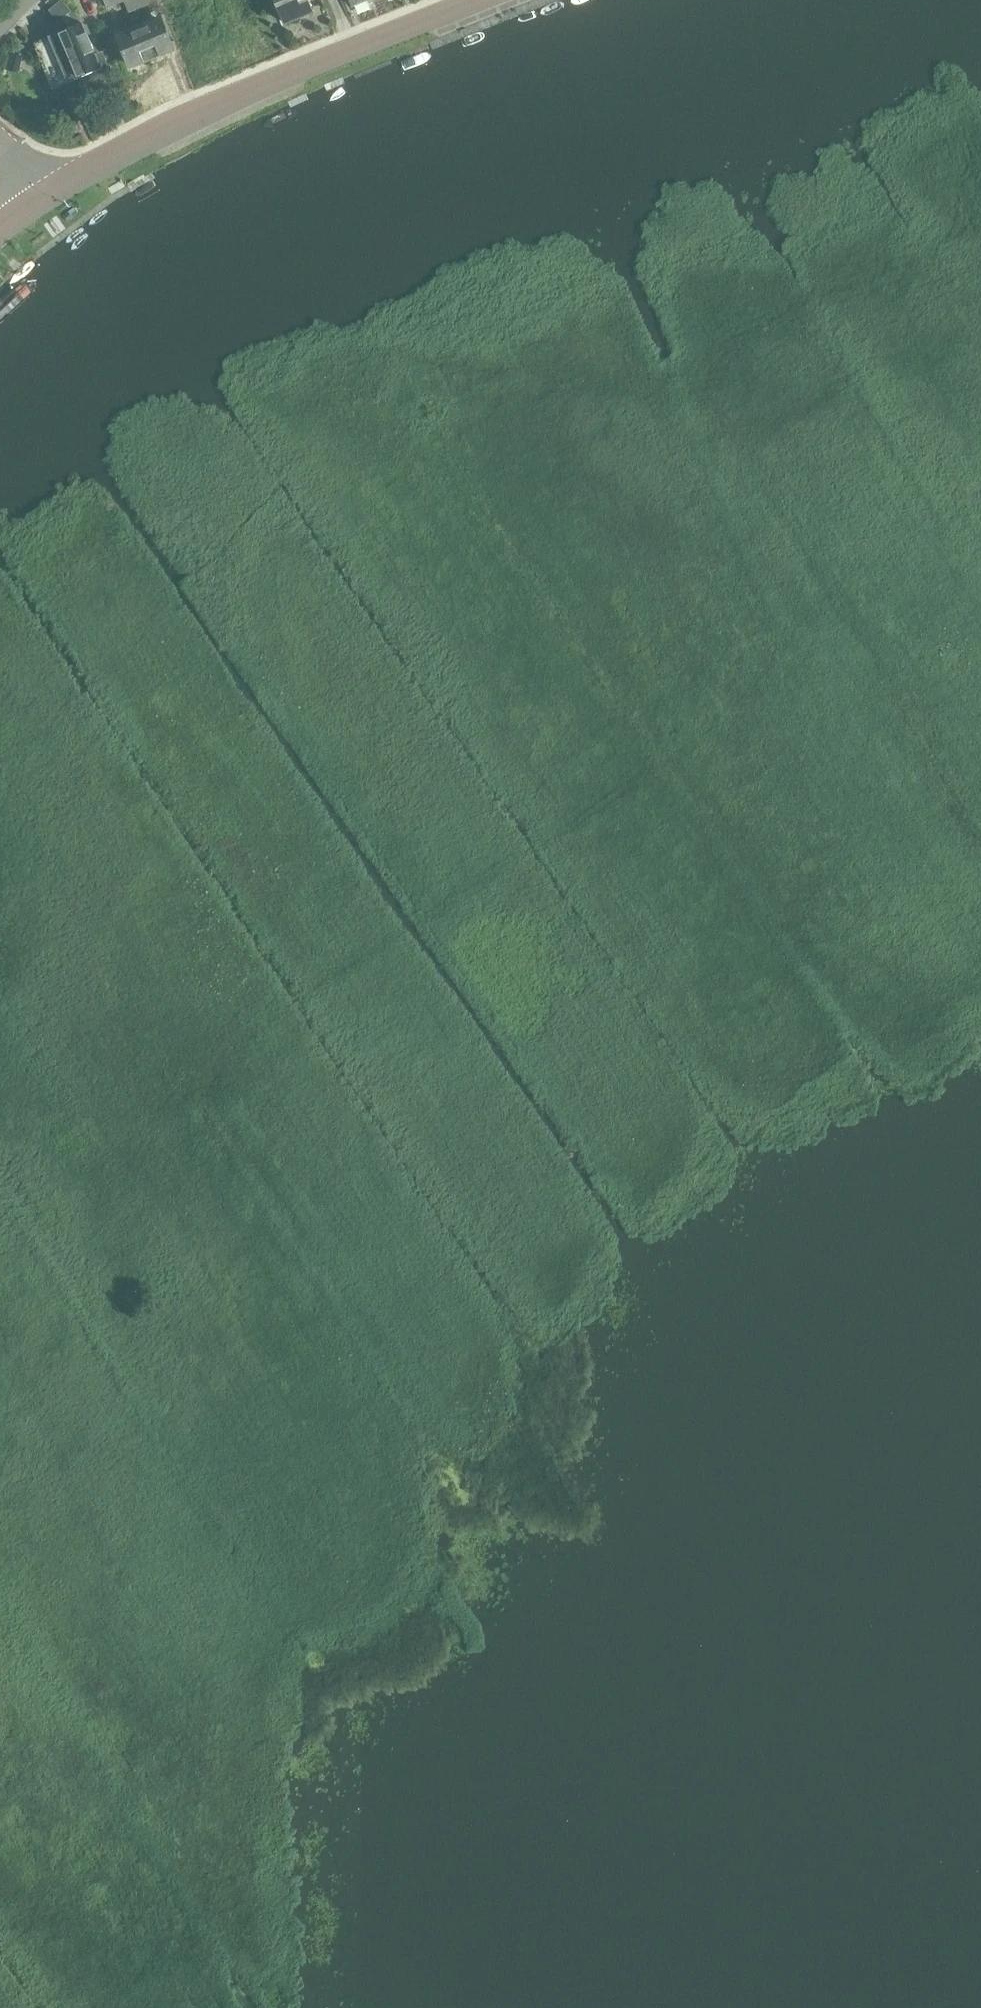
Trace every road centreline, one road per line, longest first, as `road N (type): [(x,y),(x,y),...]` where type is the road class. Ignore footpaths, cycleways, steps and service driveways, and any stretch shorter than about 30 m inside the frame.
road 1 (tertiary): [(42,197),(252,87),(475,0)]

